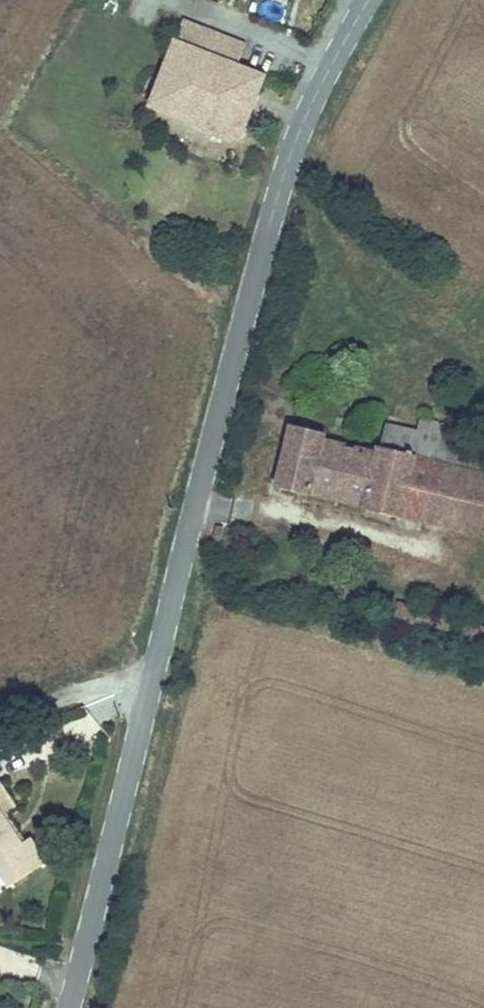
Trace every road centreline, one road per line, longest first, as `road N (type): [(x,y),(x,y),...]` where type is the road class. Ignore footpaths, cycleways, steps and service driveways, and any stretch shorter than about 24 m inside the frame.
road 1 (tertiary): [(67,1007),(285,174),(314,100),(370,0)]

